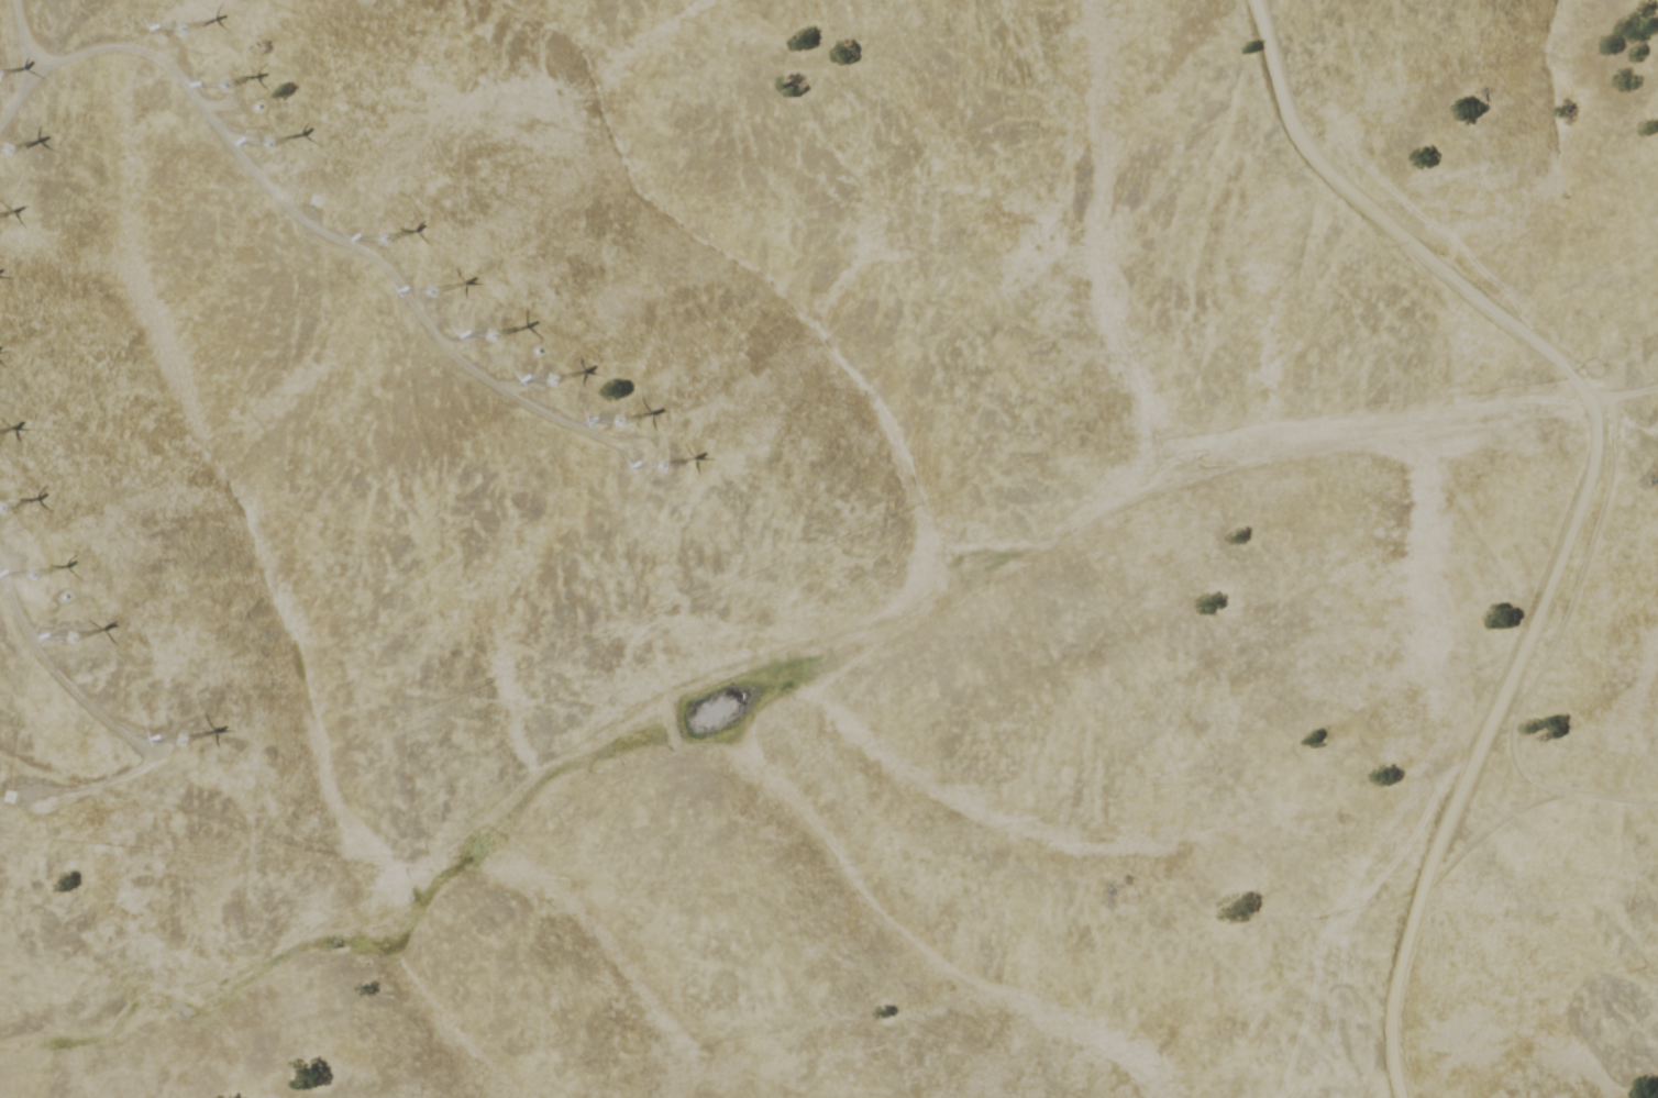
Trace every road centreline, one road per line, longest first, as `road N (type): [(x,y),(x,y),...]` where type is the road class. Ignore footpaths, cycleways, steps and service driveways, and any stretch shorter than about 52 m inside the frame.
road 1 (track): [(1601,395),(1613,426),(1604,498),(1577,590),(1513,729),(1513,756),(1527,777),(1566,792),(1657,807)]
road 2 (track): [(1573,794),(1525,807),(1482,833),(1415,903)]

